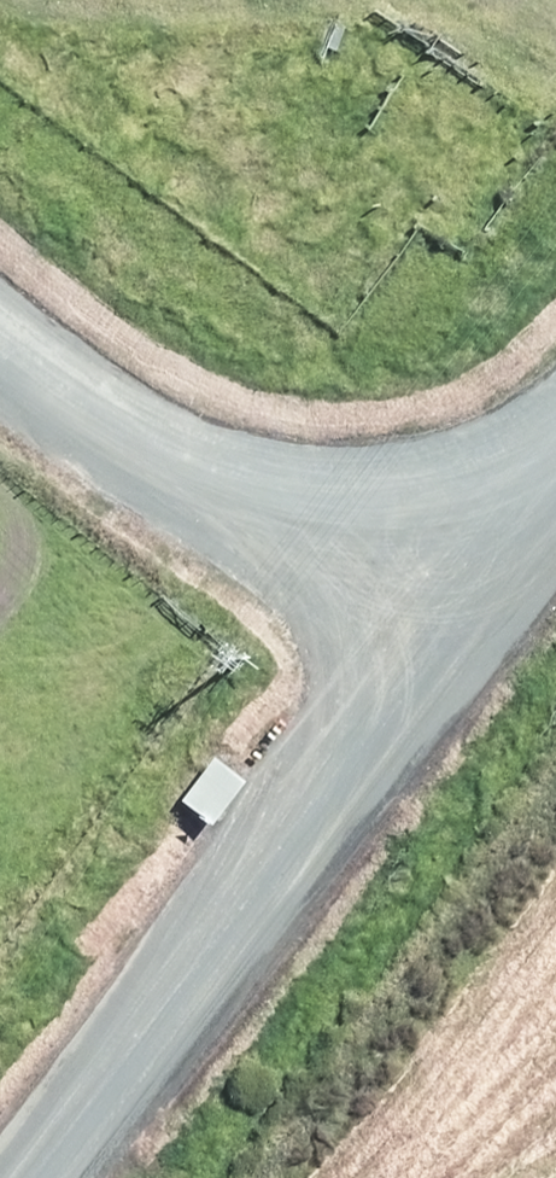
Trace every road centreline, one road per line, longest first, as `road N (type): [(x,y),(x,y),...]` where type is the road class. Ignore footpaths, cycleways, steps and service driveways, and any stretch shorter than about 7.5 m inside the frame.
road 1 (unclassified): [(34,1177),(420,661)]
road 2 (unclassified): [(0,341),(420,661)]
road 3 (unclassified): [(420,661),(555,480)]

